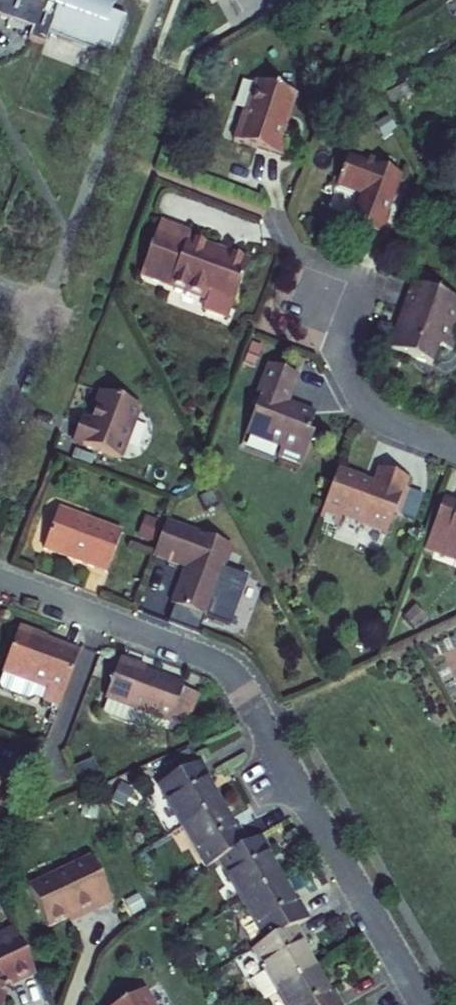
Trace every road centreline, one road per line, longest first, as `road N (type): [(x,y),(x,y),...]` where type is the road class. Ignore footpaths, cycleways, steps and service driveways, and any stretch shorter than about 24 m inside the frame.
road 1 (residential): [(0,581),(229,671),(424,1004)]
road 2 (residential): [(283,231),(362,402),(387,423),(455,450)]
road 3 (residential): [(0,297),(44,313),(0,427)]

